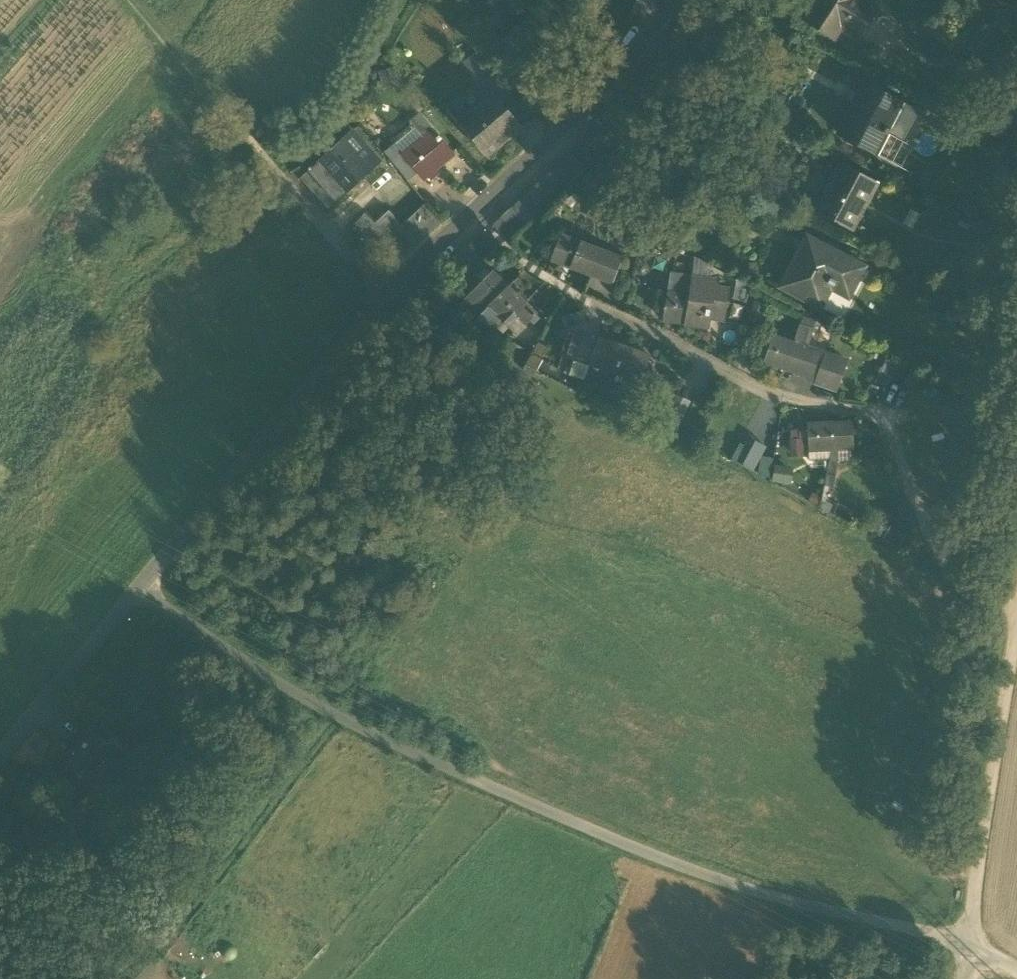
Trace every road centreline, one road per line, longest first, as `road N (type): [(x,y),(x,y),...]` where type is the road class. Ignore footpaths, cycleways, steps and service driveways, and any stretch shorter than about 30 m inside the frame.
road 1 (track): [(140,593),(302,703),(677,866),(800,907),(968,945)]
road 2 (residential): [(0,752),(382,298),(475,210)]
road 3 (residential): [(475,210),(518,261),(586,303),(783,400),(886,416),(940,563),(1016,601)]
road 4 (track): [(130,0),(382,298)]
road 5 (track): [(1016,593),(992,712),(968,945)]
road 6 (residential): [(475,210),(661,27),(672,0)]

